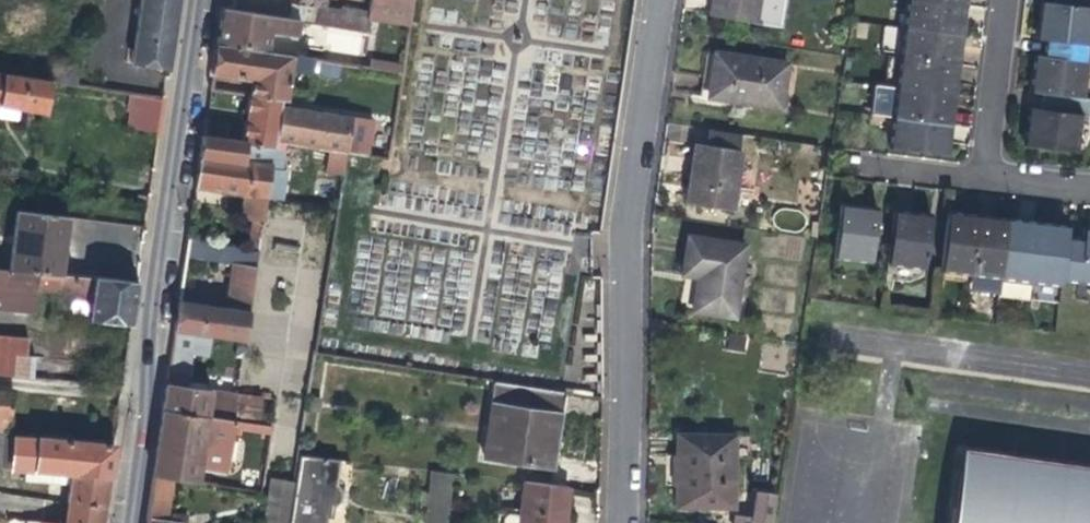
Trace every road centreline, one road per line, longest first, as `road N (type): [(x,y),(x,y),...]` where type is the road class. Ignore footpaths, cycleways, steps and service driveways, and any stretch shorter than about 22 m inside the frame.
road 1 (residential): [(122,522),(199,0)]
road 2 (residential): [(653,0),(617,223),(612,522)]
road 3 (residential): [(977,168),(997,0)]
road 4 (residential): [(977,168),(825,157)]
road 5 (track): [(140,402),(0,388)]

